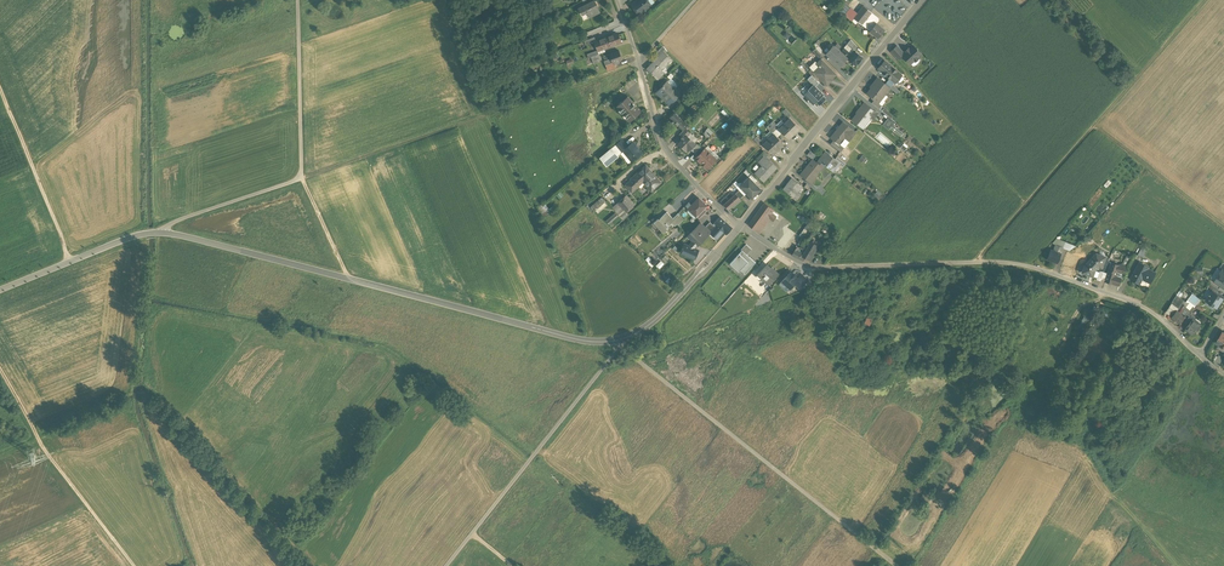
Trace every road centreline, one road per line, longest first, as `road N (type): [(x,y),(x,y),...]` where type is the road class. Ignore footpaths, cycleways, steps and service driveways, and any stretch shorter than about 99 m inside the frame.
road 1 (unclassified): [(0,290),(134,236),(172,233),(607,342),(653,322),(740,227)]
road 2 (residential): [(740,227),(808,266),(1032,267),(1145,308),(1200,356)]
road 3 (track): [(640,63),(301,178),(351,279)]
road 4 (track): [(619,345),(895,565)]
road 5 (track): [(311,565),(160,398),(42,445)]
road 6 (track): [(1205,0),(979,262)]
road 7 (track): [(297,0),(301,178),(181,219),(164,233)]
road 8 (residential): [(740,227),(921,0)]
road 9 (track): [(446,565),(622,339)]
road 10 (track): [(814,267),(847,365),(995,377)]
road 11 (track): [(583,340),(566,280),(490,113)]
road 12 (track): [(0,370),(49,457),(134,565)]
road 13 (residential): [(638,59),(664,147),(740,227)]
road 14 (track): [(72,261),(0,86)]
road 15 (track): [(1028,202),(908,75)]
road 16 (track): [(1175,565),(1090,457),(1068,443)]
road 17 (track): [(1094,127),(1223,227)]

